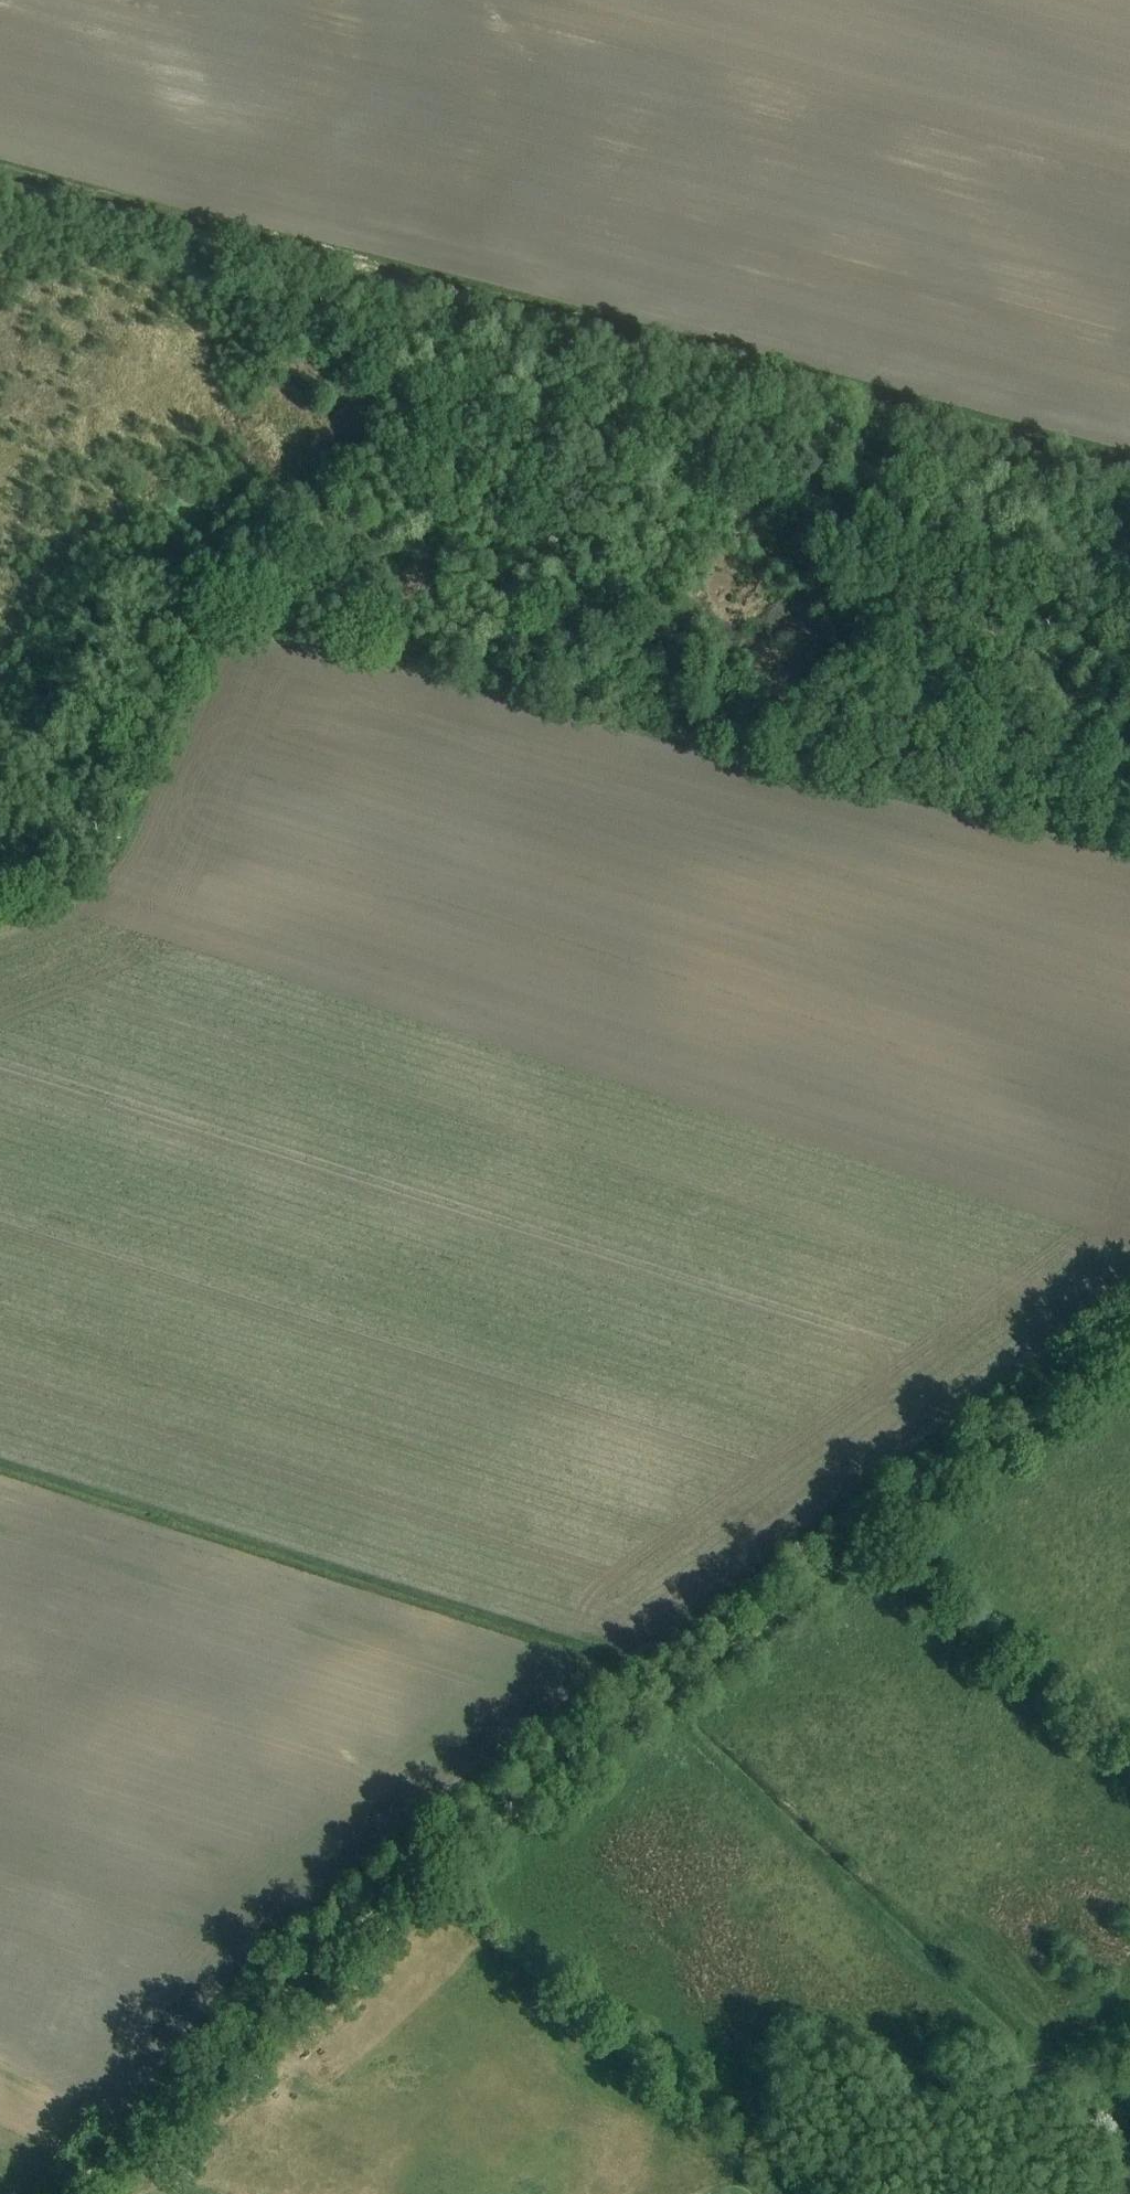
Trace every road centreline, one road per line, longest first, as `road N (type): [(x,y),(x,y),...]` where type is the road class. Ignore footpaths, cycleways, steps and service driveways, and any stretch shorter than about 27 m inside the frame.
road 1 (track): [(1129,1351),(440,1864),(69,2193)]

